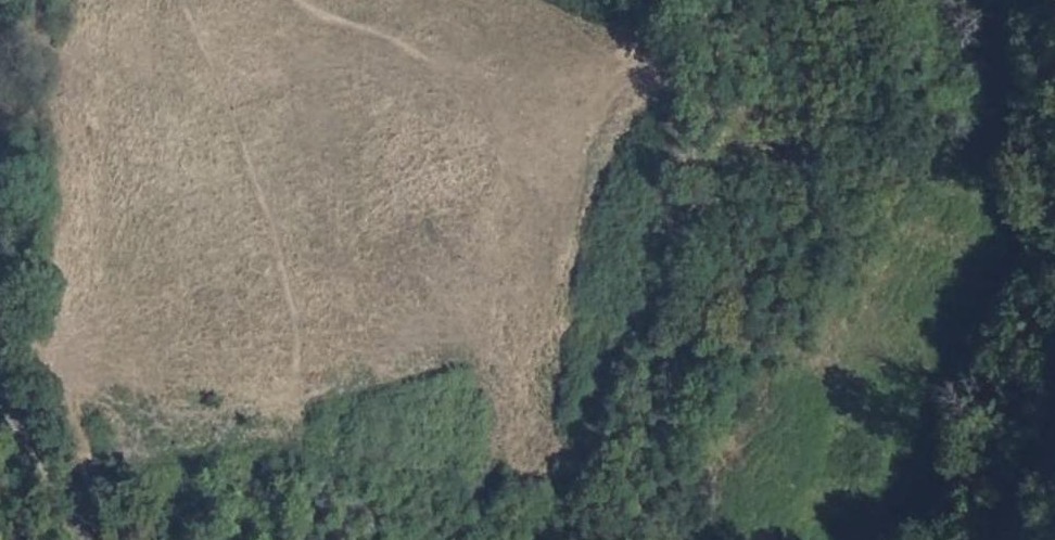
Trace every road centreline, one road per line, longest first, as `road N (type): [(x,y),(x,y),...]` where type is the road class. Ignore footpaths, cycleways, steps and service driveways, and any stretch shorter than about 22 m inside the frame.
road 1 (unclassified): [(122,539),(121,519),(0,376)]

